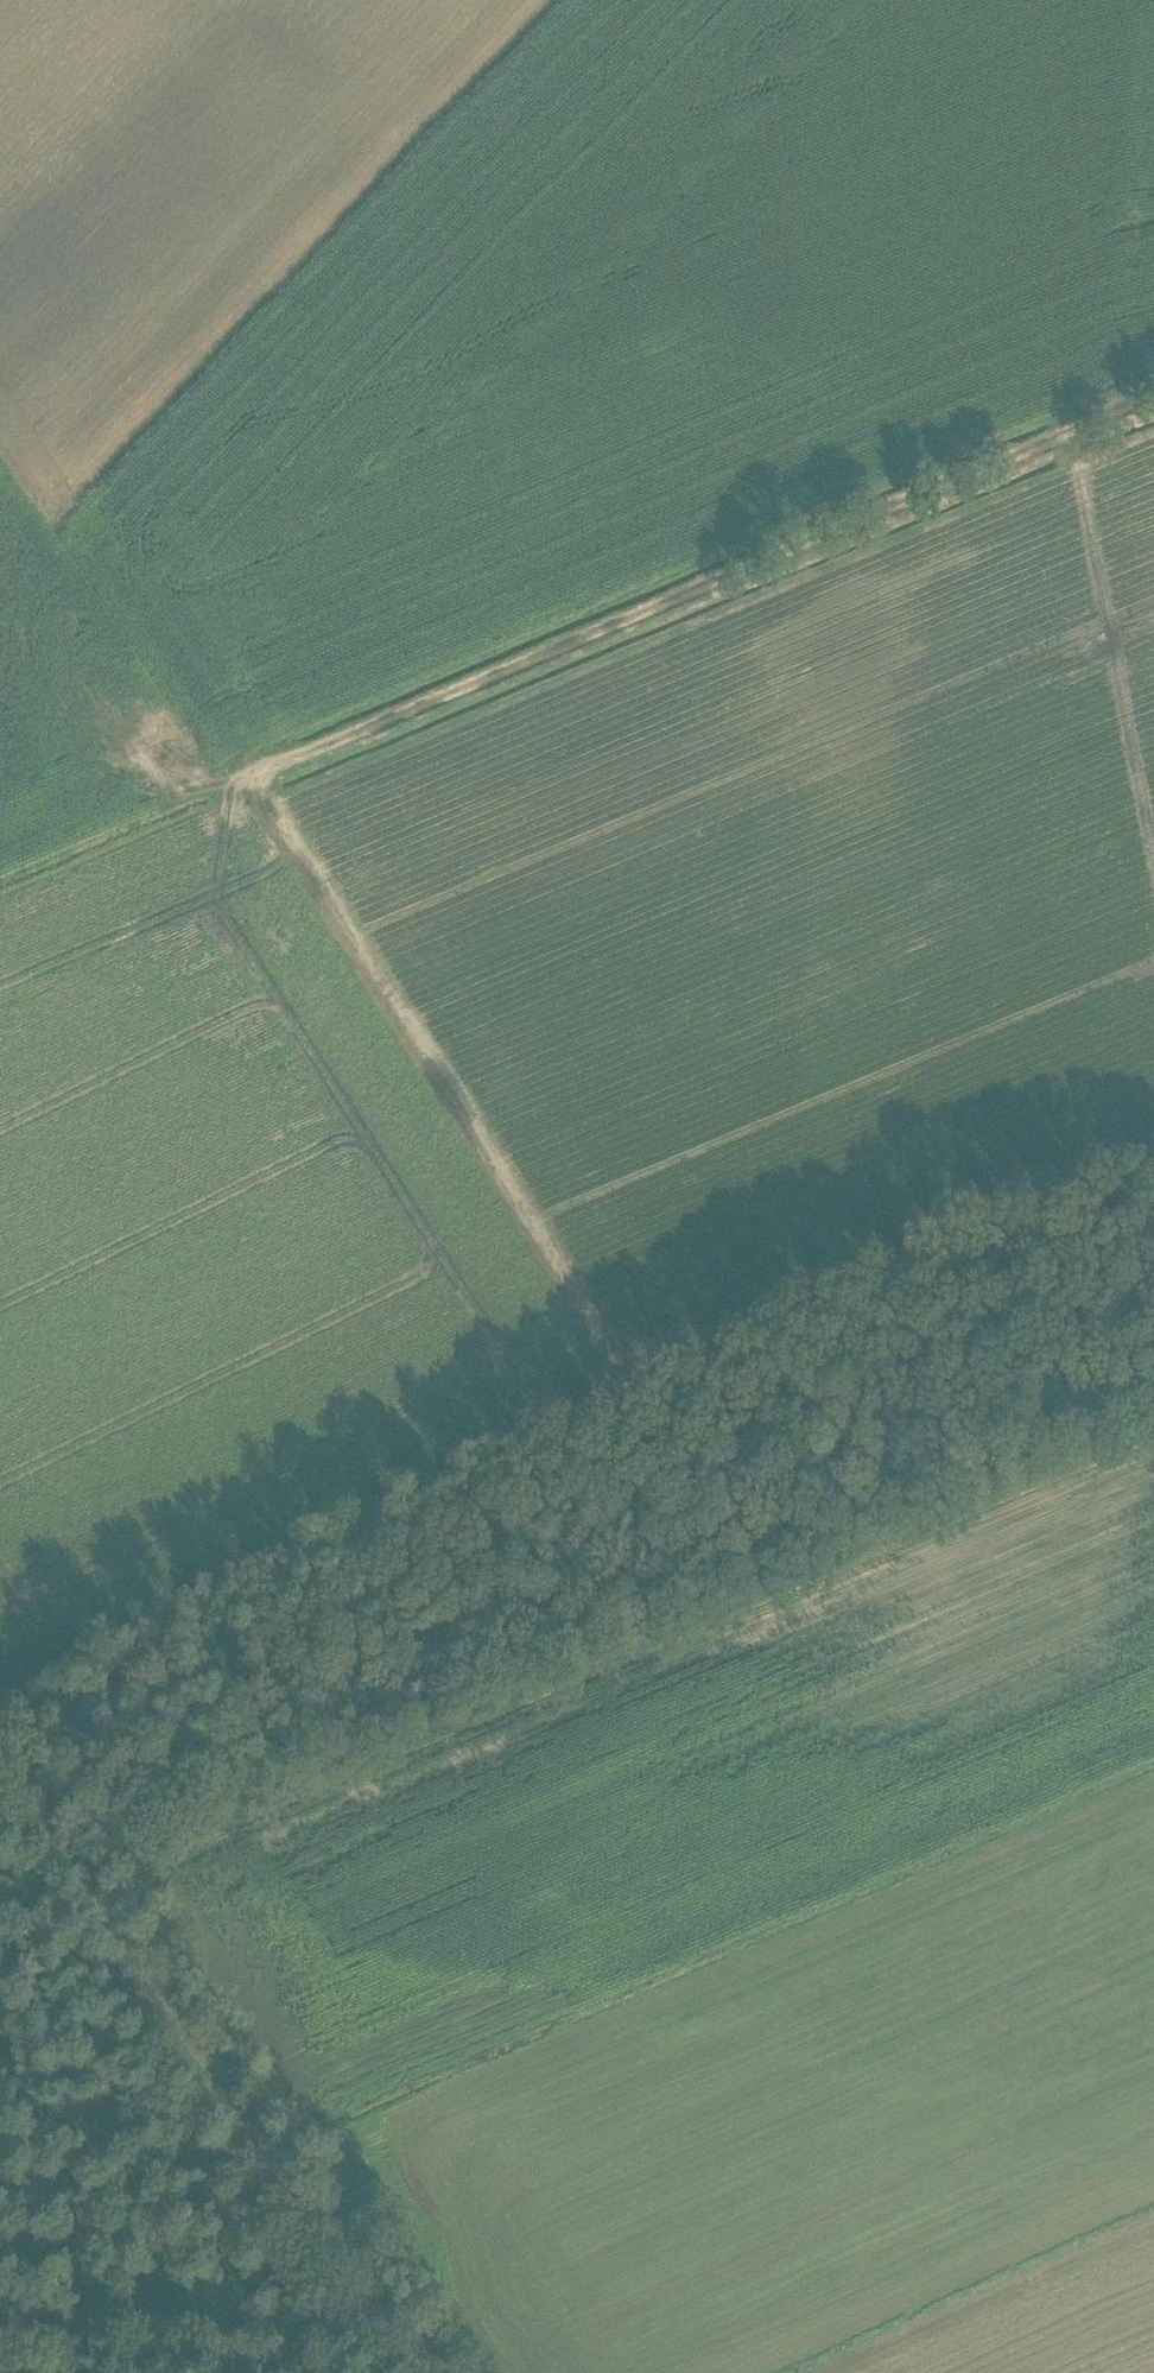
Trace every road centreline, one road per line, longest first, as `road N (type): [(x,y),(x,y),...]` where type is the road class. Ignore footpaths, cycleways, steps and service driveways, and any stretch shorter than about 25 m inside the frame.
road 1 (track): [(429,2372),(0,1747)]

